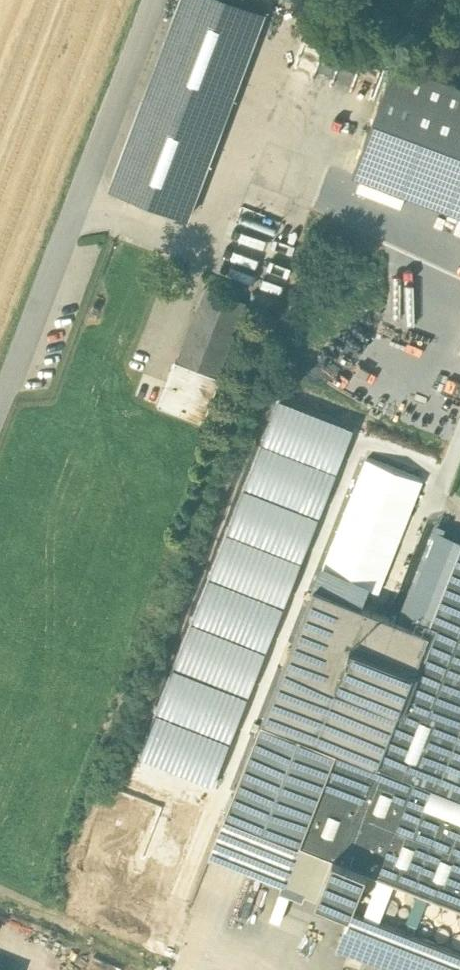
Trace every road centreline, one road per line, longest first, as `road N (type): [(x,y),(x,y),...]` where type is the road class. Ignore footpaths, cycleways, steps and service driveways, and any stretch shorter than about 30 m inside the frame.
road 1 (unclassified): [(152,0),(0,401)]

